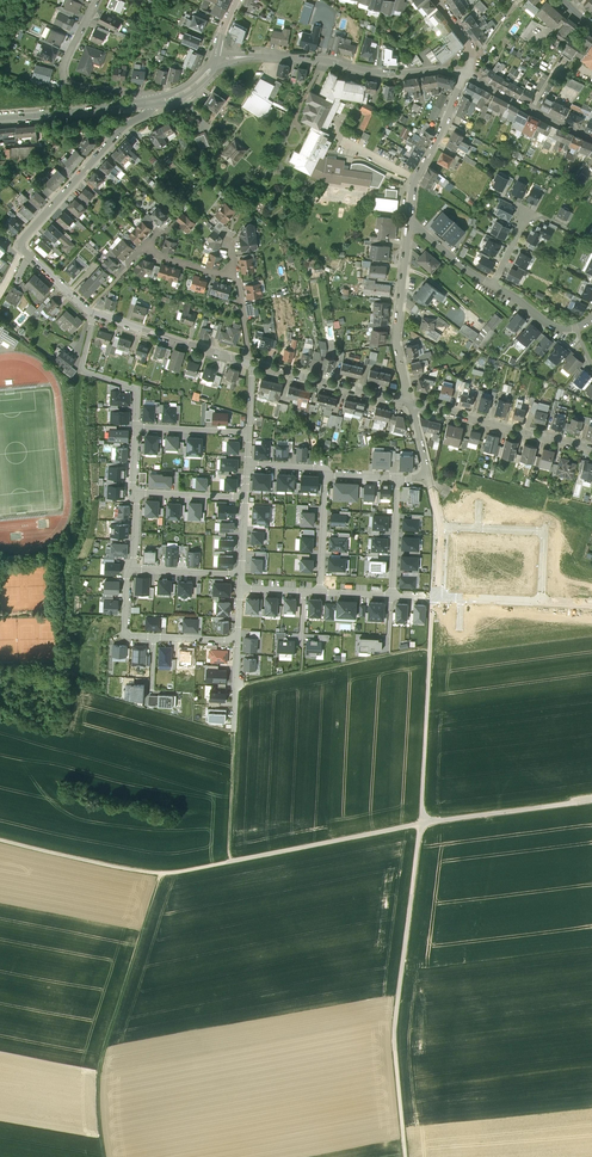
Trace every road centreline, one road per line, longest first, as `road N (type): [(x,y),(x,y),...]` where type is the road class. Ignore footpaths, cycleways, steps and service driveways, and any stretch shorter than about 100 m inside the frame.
road 1 (track): [(421,823),(174,873),(0,840)]
road 2 (track): [(405,1156),(394,1036),(421,823)]
road 3 (track): [(104,1156),(96,1078),(161,873)]
road 4 (residential): [(246,363),(94,314),(22,249)]
road 5 (residential): [(216,59),(464,76)]
road 6 (track): [(432,606),(421,823)]
road 7 (residential): [(22,249),(97,158),(158,103)]
road 8 (track): [(430,647),(235,686)]
road 9 (residential): [(591,449),(408,403)]
road 10 (residential): [(408,403),(396,344),(409,226)]
road 11 (residential): [(145,104),(142,96),(73,86),(63,74),(97,0)]
road 12 (track): [(591,801),(421,823)]
road 13 (residential): [(409,226),(415,178),(464,76)]
road 14 (residential): [(408,403),(254,365)]
road 15 (residential): [(0,119),(145,104)]
road 16 (residential): [(464,76),(591,138)]
road 17 (residential): [(478,529),(544,533),(541,603)]
road 18 (track): [(230,862),(232,738)]

